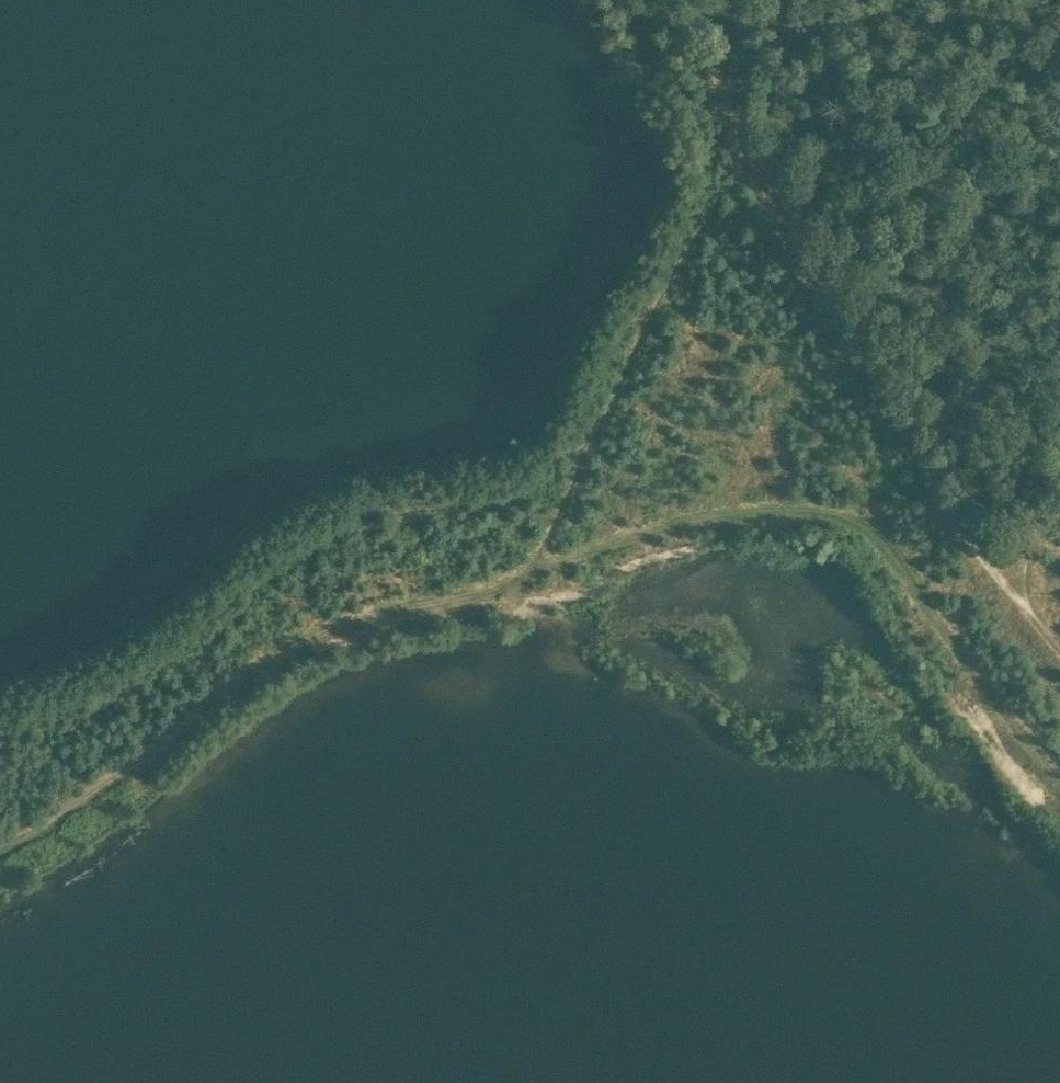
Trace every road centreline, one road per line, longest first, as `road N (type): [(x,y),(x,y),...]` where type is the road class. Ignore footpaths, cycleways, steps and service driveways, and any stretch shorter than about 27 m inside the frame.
road 1 (track): [(1059,656),(981,555),(660,0)]

